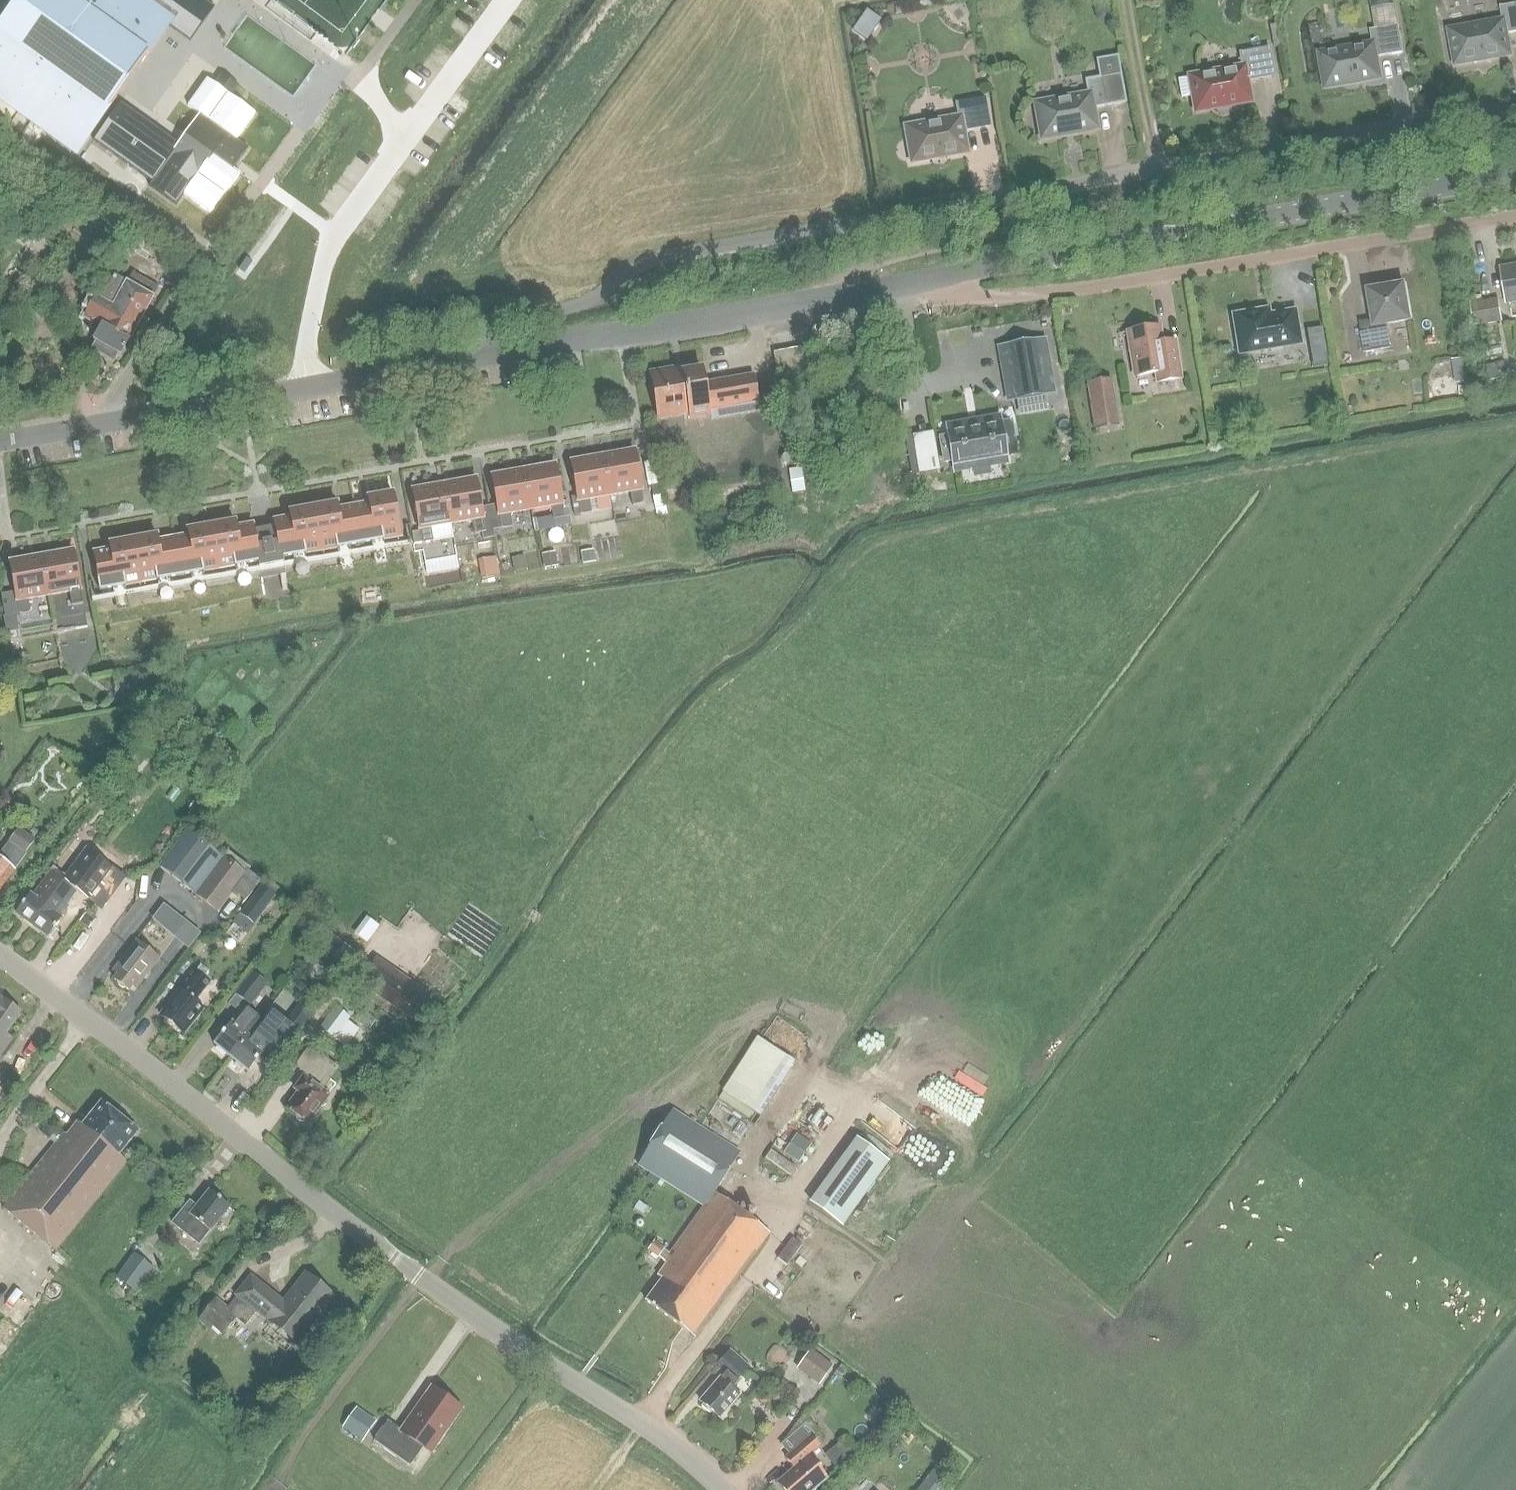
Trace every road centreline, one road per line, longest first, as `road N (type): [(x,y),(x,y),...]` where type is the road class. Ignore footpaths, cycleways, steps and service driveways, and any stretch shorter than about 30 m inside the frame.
road 1 (unclassified): [(480,355),(491,327),(592,302),(641,261),(1515,104)]
road 2 (tertiary): [(722,1489),(394,1258),(0,955)]
road 3 (unclassified): [(949,273),(956,295),(1101,288),(1515,216)]
road 4 (tertiary): [(949,273),(1515,172)]
road 5 (residential): [(117,420),(125,376),(240,210),(343,74),(369,64),(416,0)]
road 6 (tertiary): [(480,355),(949,273)]
road 7 (tertiary): [(117,420),(480,355)]

